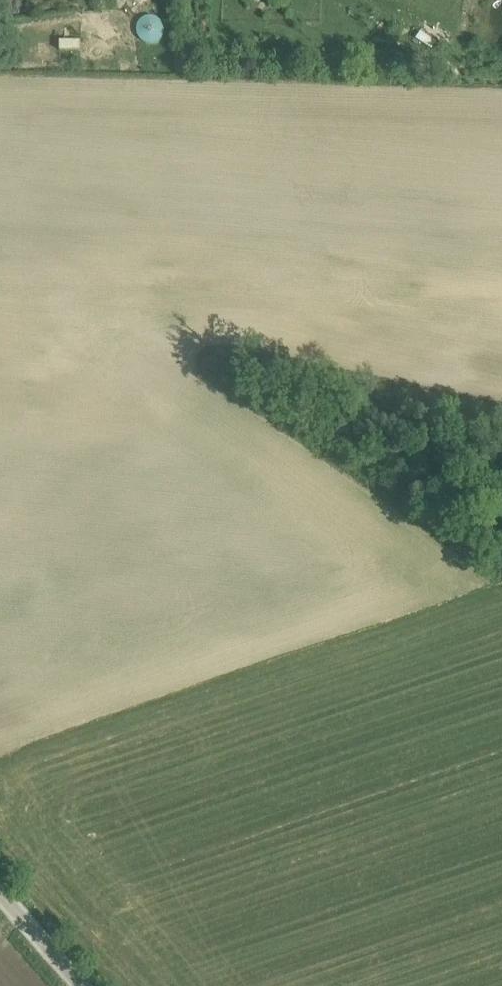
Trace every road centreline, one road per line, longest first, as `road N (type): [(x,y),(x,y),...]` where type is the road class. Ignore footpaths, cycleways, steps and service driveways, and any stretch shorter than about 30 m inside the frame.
road 1 (unclassified): [(86,985),(0,888)]

